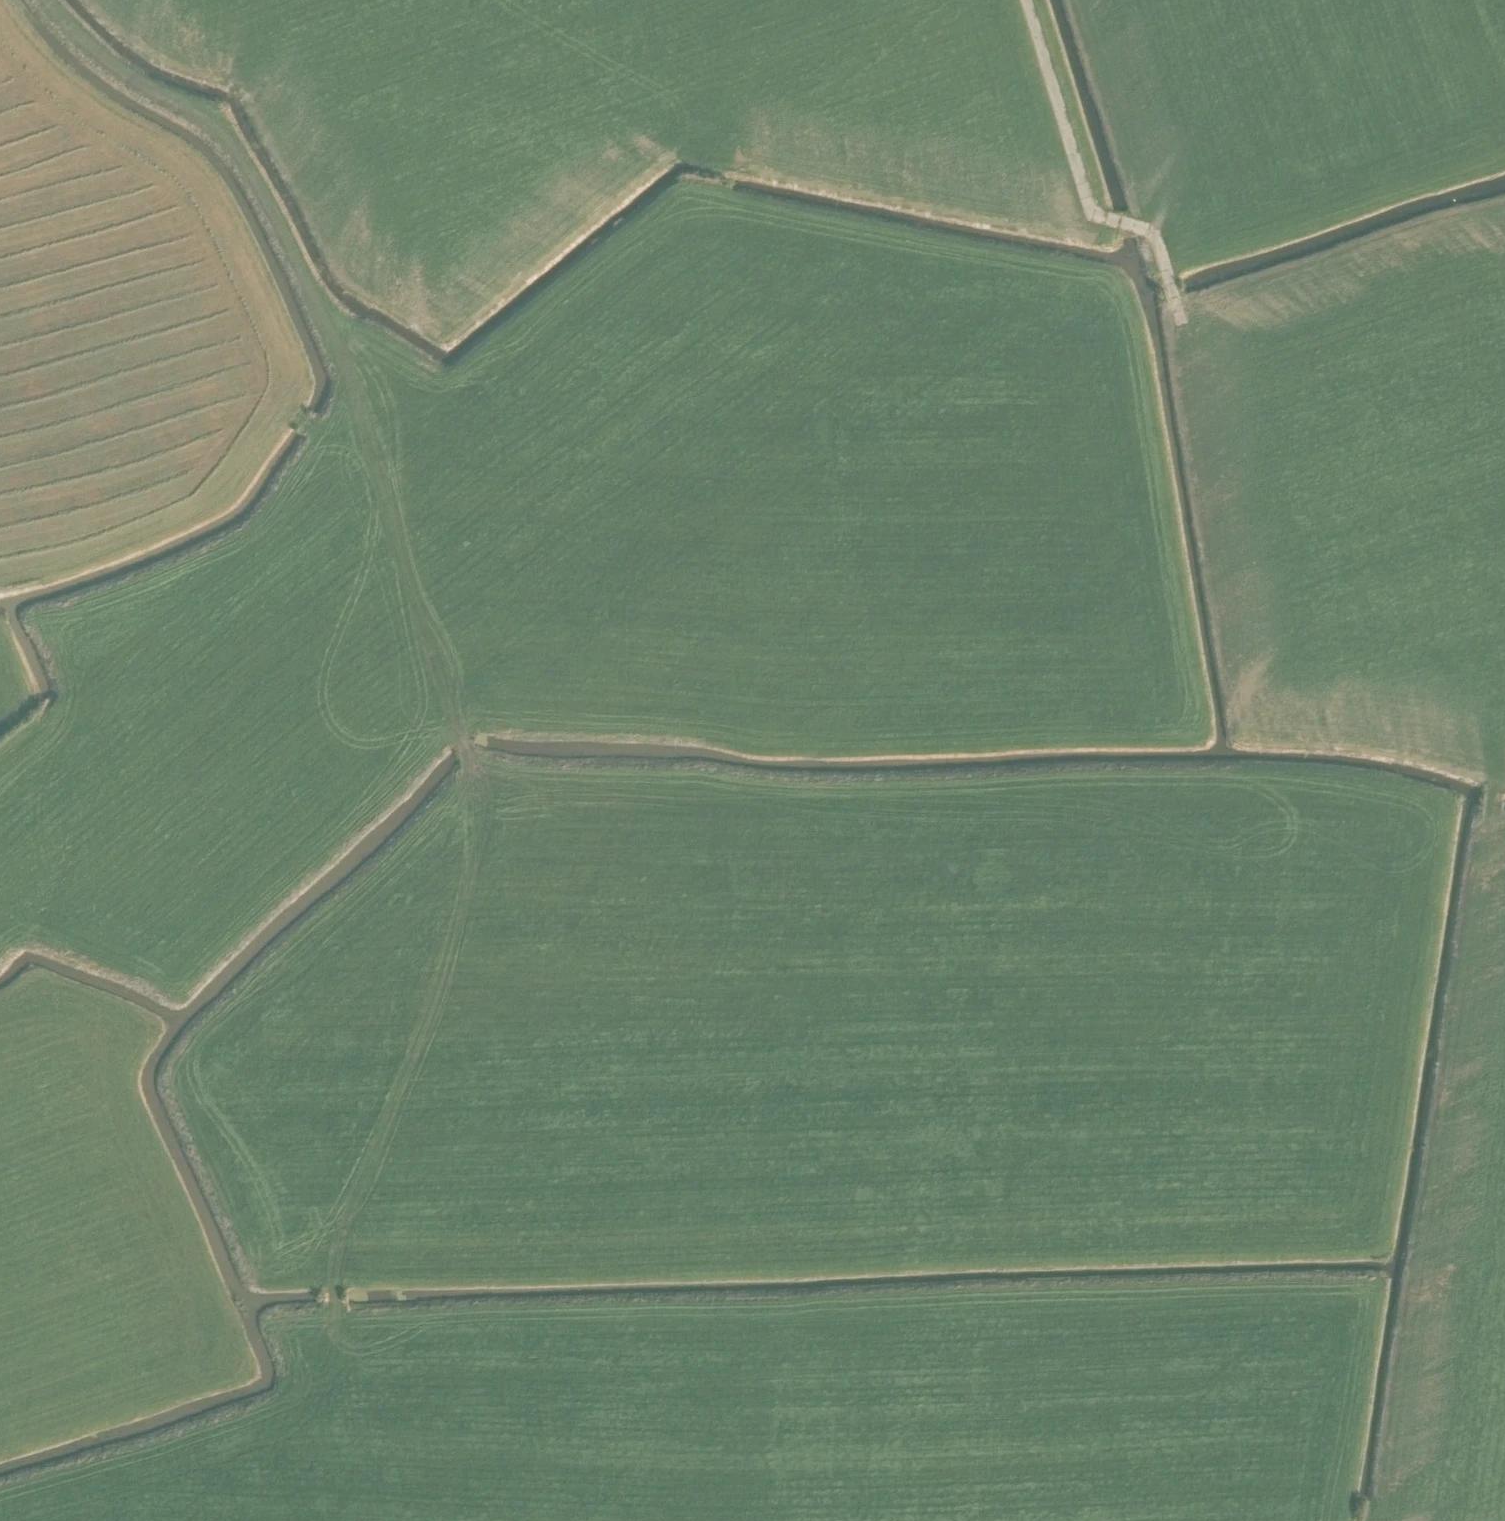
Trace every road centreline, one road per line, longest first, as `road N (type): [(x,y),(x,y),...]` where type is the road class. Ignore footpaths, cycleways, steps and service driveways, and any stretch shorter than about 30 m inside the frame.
road 1 (track): [(41,0),(96,57),(189,110),(233,152),(361,396)]

